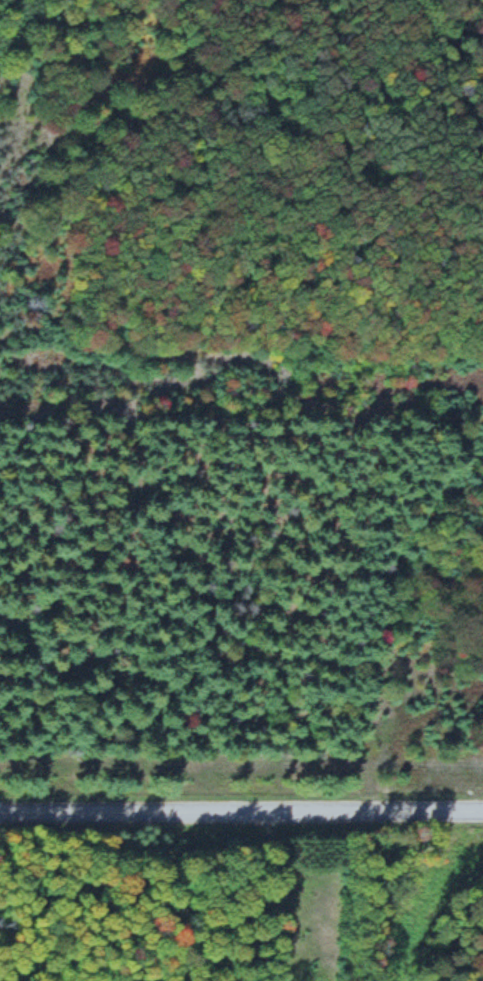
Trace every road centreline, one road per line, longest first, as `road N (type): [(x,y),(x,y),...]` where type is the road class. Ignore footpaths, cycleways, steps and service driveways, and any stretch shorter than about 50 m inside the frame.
road 1 (residential): [(482,813),(0,813)]

